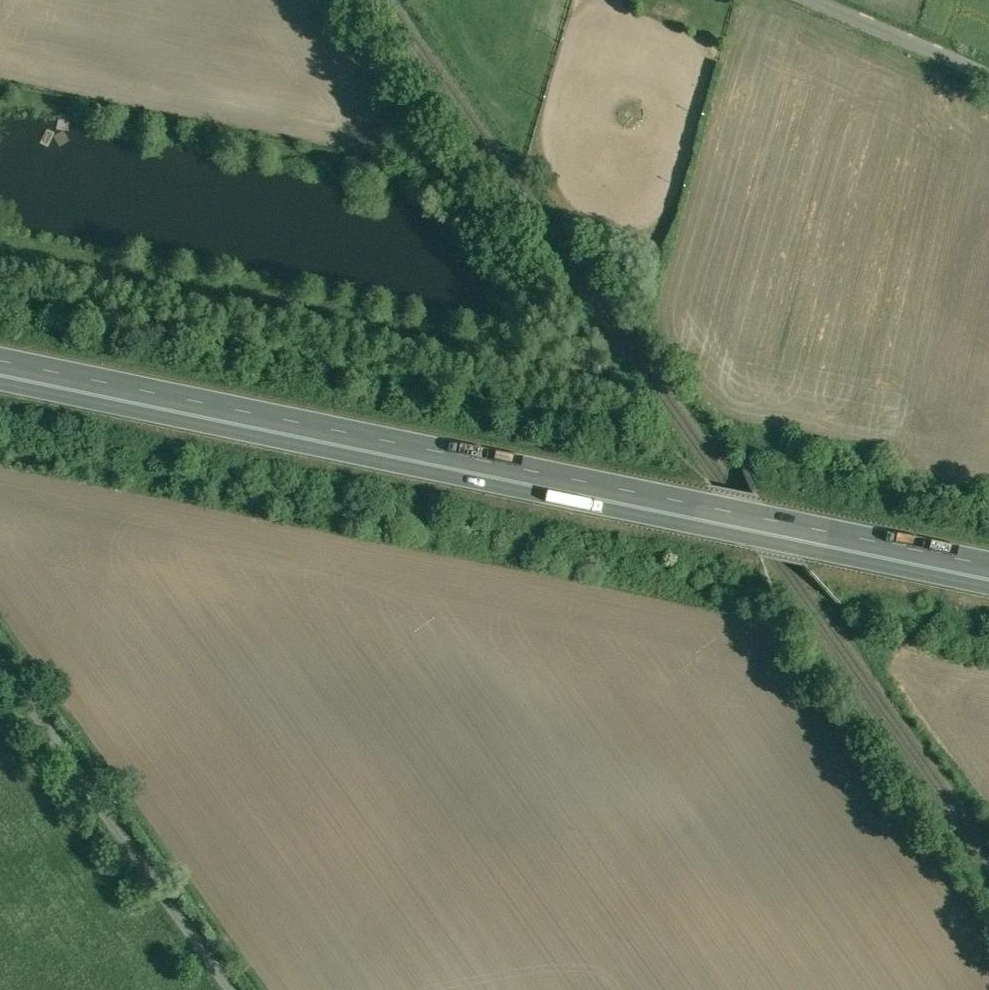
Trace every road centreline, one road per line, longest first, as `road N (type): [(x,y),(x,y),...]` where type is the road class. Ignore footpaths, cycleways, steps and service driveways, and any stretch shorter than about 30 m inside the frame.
road 1 (trunk): [(988,568),(0,361)]
road 2 (unclassified): [(0,646),(243,989)]
road 3 (unclassified): [(807,0),(988,79)]

